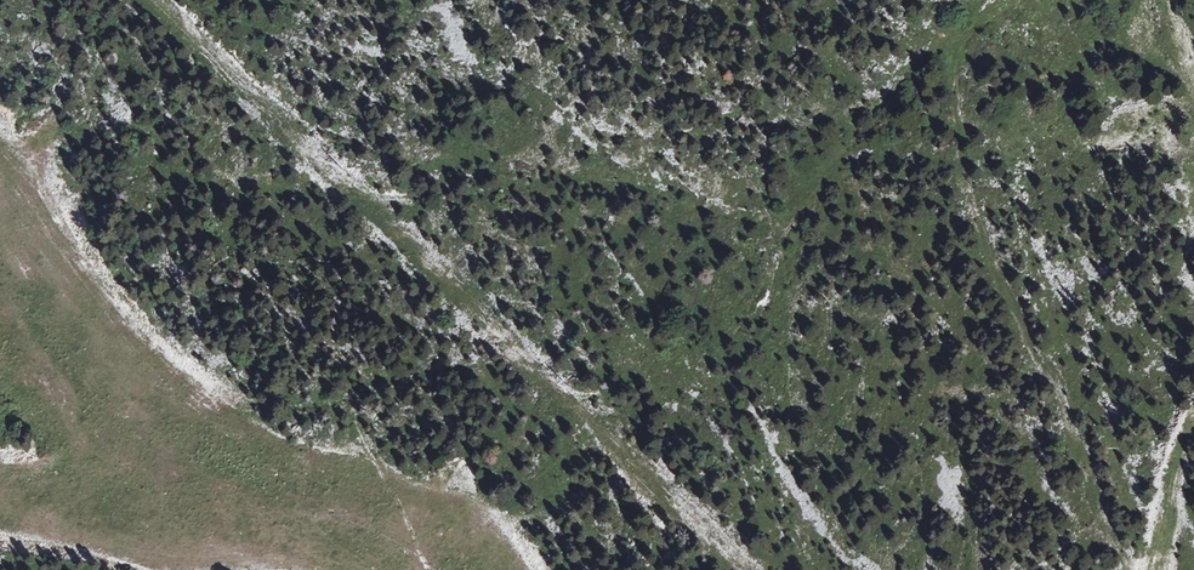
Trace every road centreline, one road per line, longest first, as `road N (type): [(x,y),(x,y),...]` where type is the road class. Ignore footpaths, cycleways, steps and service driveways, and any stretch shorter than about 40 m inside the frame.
road 1 (track): [(0,540),(130,569)]

